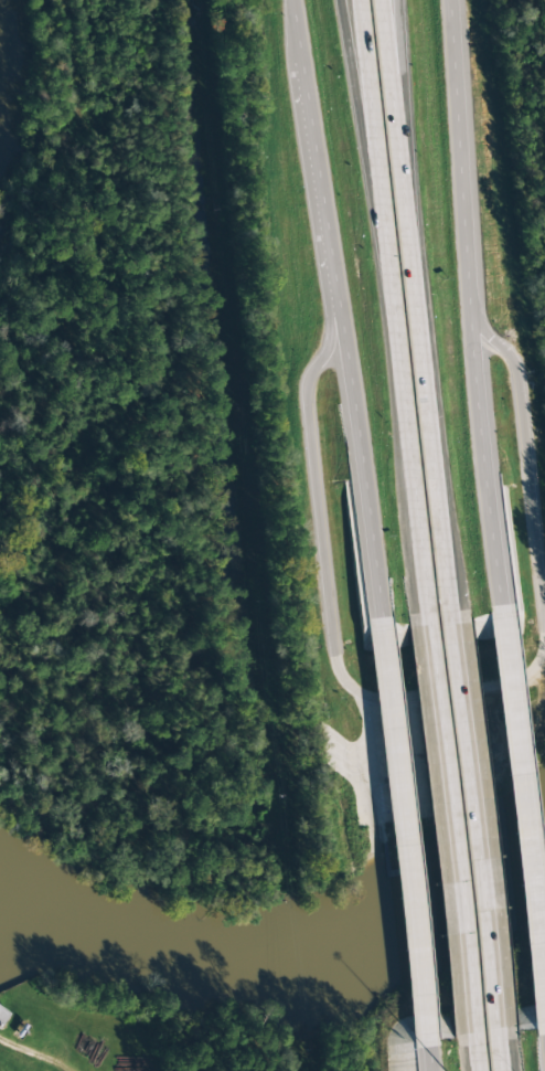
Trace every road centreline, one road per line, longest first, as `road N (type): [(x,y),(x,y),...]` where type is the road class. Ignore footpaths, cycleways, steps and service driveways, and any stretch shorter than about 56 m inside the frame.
road 1 (tertiary): [(287,0),(372,622)]
road 2 (tertiary): [(493,606),(448,0)]
road 3 (motorway): [(455,624),(400,189)]
road 4 (tertiary): [(542,1041),(493,606)]
road 5 (tertiary): [(372,622),(423,1050)]
road 6 (motorway): [(501,1032),(455,624)]
road 7 (motorway): [(424,626),(472,1032)]
road 8 (motorway): [(384,259),(424,626)]
road 9 (motorway): [(341,0),(384,259)]
road 10 (motorway): [(356,0),(384,259)]
road 11 (motorway): [(400,189),(380,0)]
road 12 (motorway): [(400,189),(394,0)]

